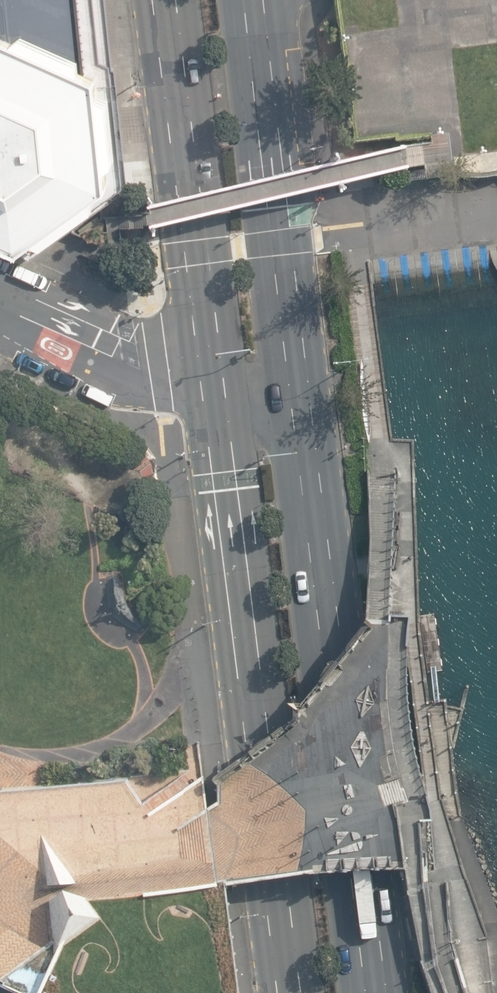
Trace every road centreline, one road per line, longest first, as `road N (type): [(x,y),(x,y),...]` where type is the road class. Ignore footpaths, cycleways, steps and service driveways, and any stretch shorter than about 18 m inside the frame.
road 1 (primary): [(291,368),(379,992)]
road 2 (primary): [(291,992),(207,377)]
road 3 (primary): [(207,377),(157,0)]
road 4 (primary): [(251,0),(291,368)]
road 5 (unclassified): [(0,305),(124,362),(207,377)]

